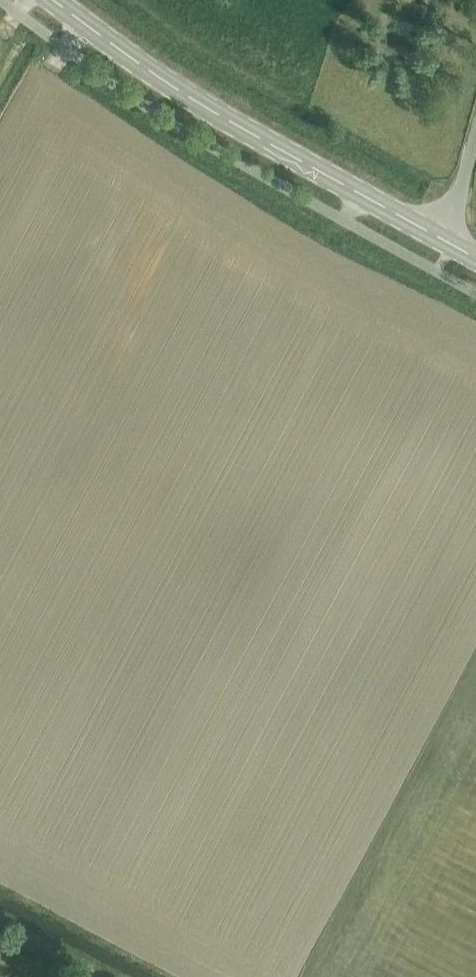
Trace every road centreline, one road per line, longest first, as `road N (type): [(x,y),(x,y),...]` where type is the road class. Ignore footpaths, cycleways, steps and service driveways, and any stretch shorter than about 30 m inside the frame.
road 1 (unclassified): [(475,259),(196,104),(55,0)]

